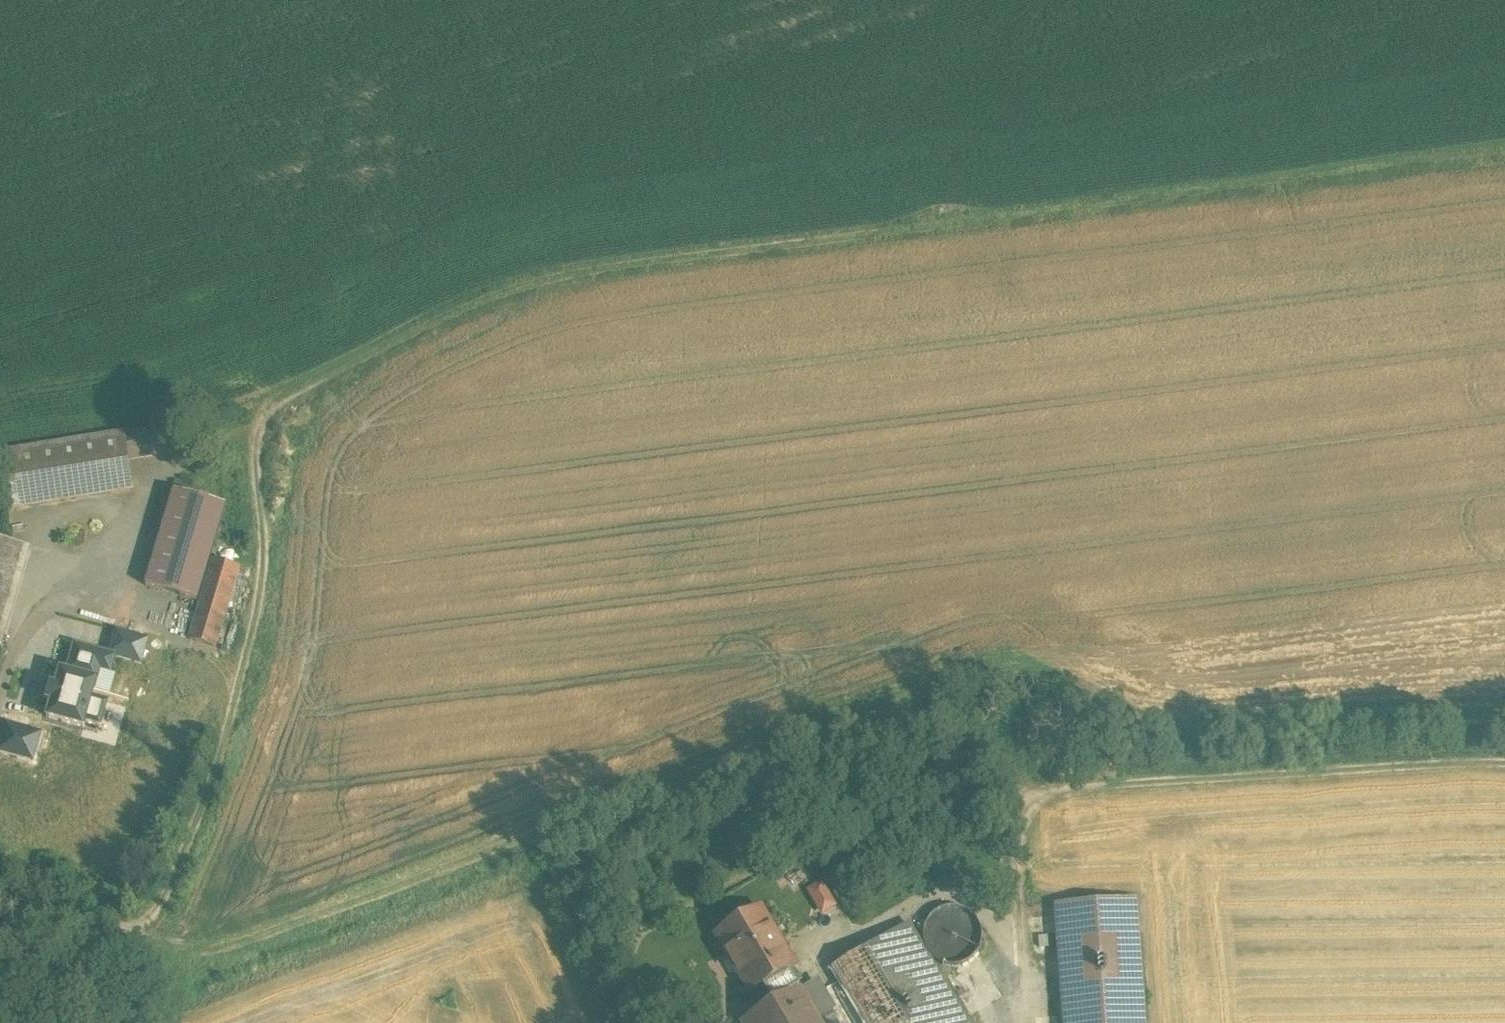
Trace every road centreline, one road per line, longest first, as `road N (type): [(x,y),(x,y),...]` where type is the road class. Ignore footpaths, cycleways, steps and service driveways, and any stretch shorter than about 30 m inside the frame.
road 1 (track): [(0,913),(122,937),(158,920),(231,720),(253,623),(264,522),(259,444),(294,399),(460,309),(525,284),(633,263),(1504,152)]
road 2 (track): [(886,921),(924,904),(995,896),(1007,887),(1023,817),(1038,796),(1065,787),(1504,762)]

